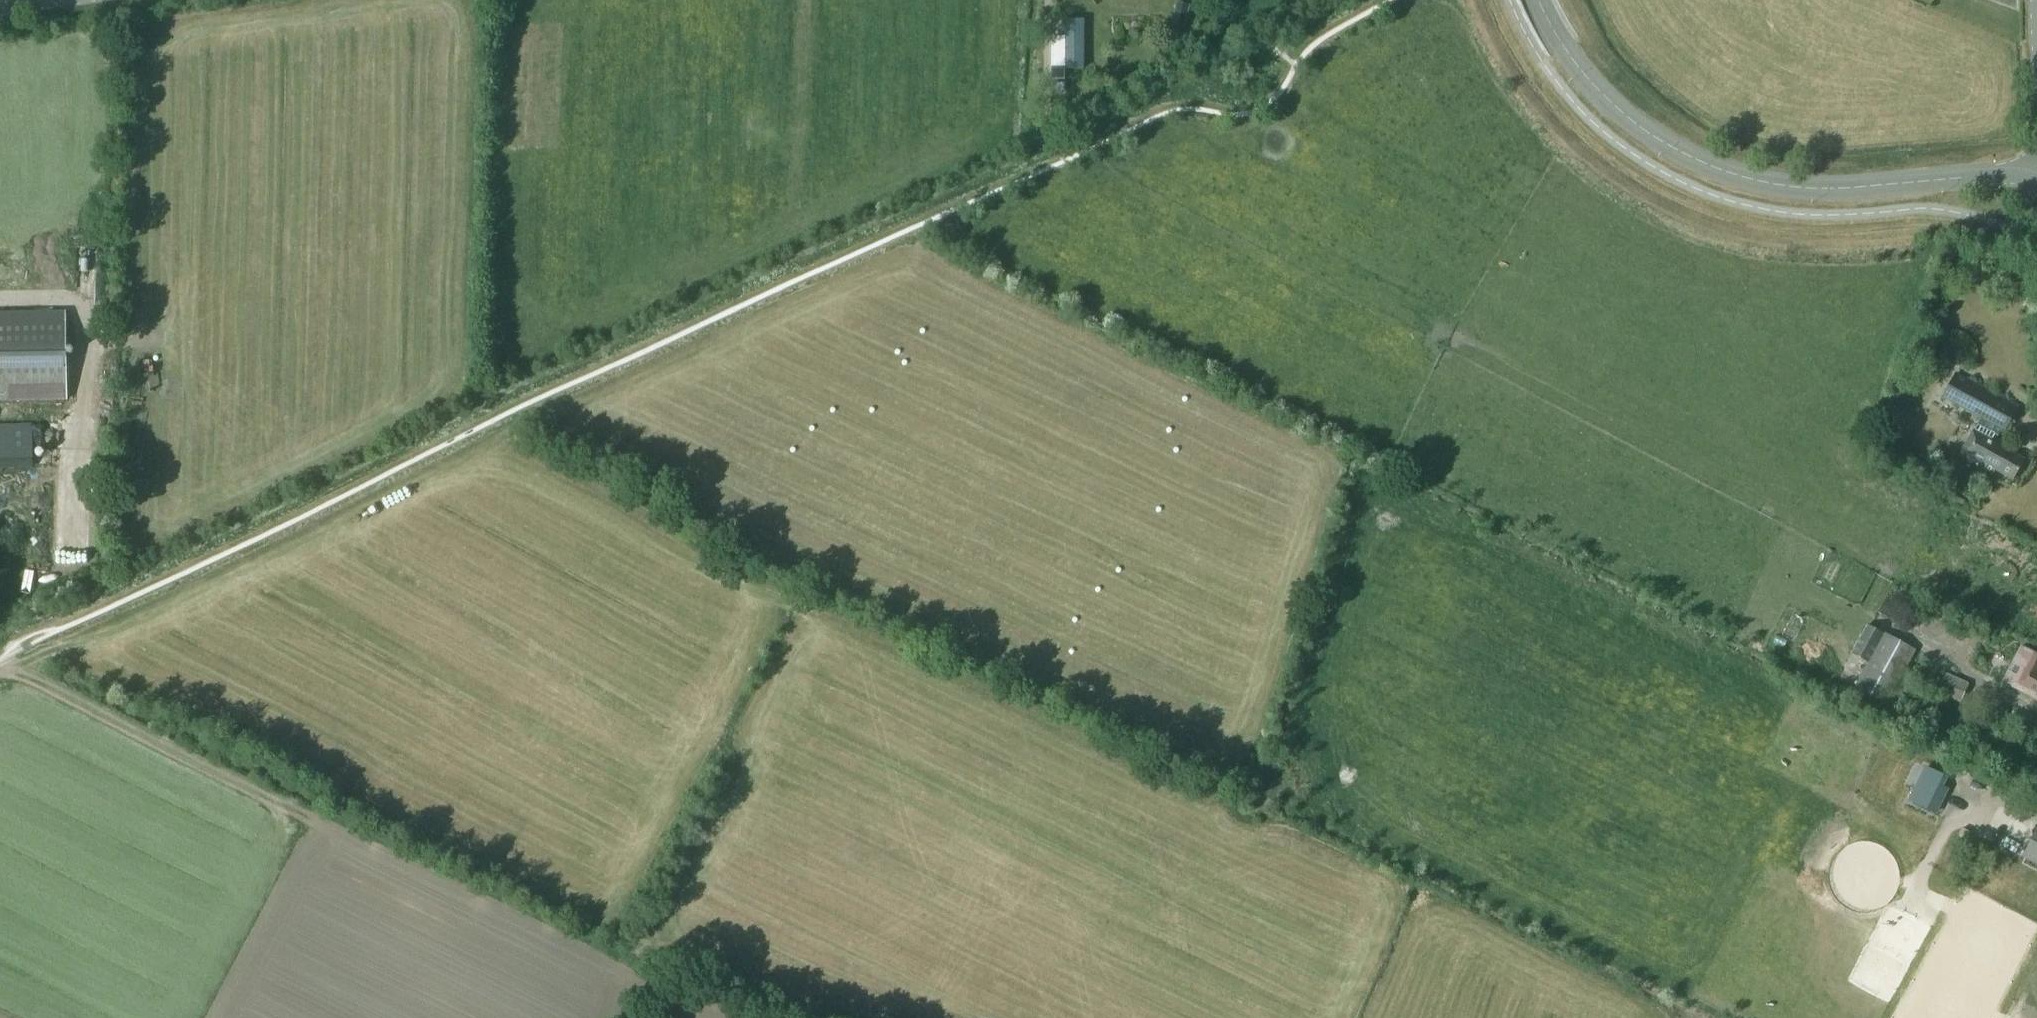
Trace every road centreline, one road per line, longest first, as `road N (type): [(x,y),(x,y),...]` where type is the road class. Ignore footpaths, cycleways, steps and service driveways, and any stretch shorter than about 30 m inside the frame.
road 1 (tertiary): [(2036,174),(1832,189),(1766,183),(1708,166),(1653,138),(1606,99),(1555,42),(1539,0)]

